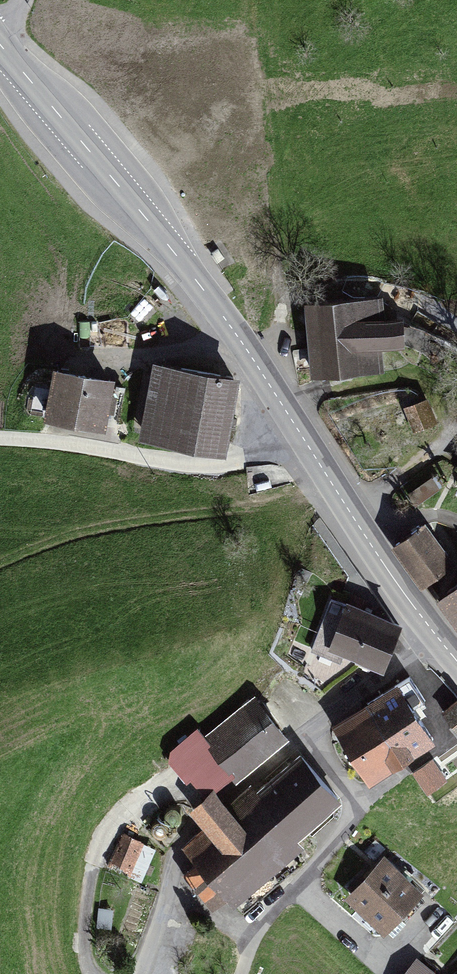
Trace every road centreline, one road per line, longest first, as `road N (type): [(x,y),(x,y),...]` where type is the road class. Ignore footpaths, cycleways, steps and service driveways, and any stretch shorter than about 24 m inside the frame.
road 1 (tertiary): [(456,661),(212,300),(0,44)]
road 2 (track): [(255,942),(362,807),(305,738),(441,643)]
road 3 (track): [(302,435),(231,464),(199,466),(0,439)]
road 4 (track): [(305,738),(181,834),(170,896)]
road 5 (track): [(136,973),(170,896),(255,942)]

